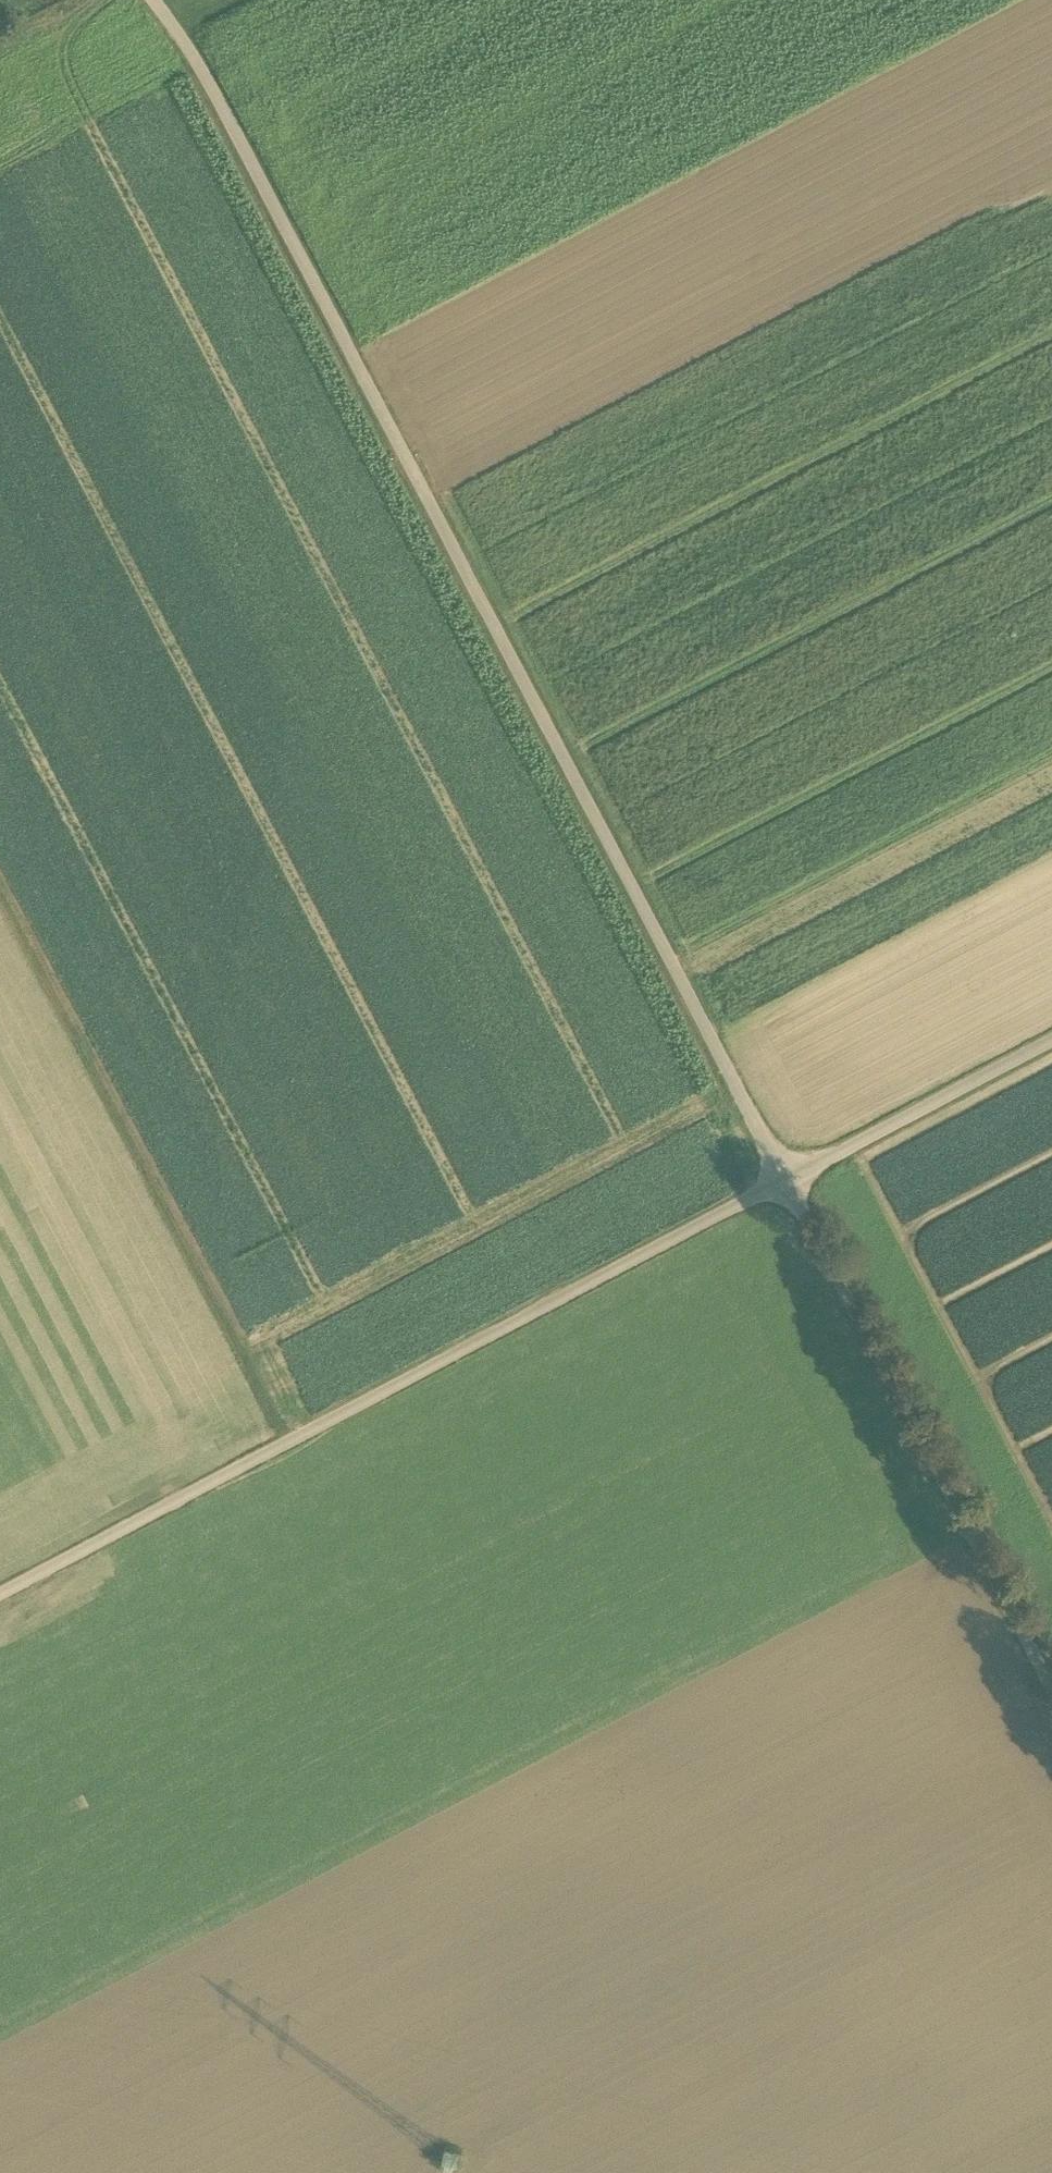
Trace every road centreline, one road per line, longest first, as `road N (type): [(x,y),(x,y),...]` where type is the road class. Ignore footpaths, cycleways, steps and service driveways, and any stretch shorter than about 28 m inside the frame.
road 1 (track): [(150,0),(199,61),(785,1181)]
road 2 (track): [(0,1594),(1051,1040)]
road 3 (track): [(1051,1688),(785,1181)]

